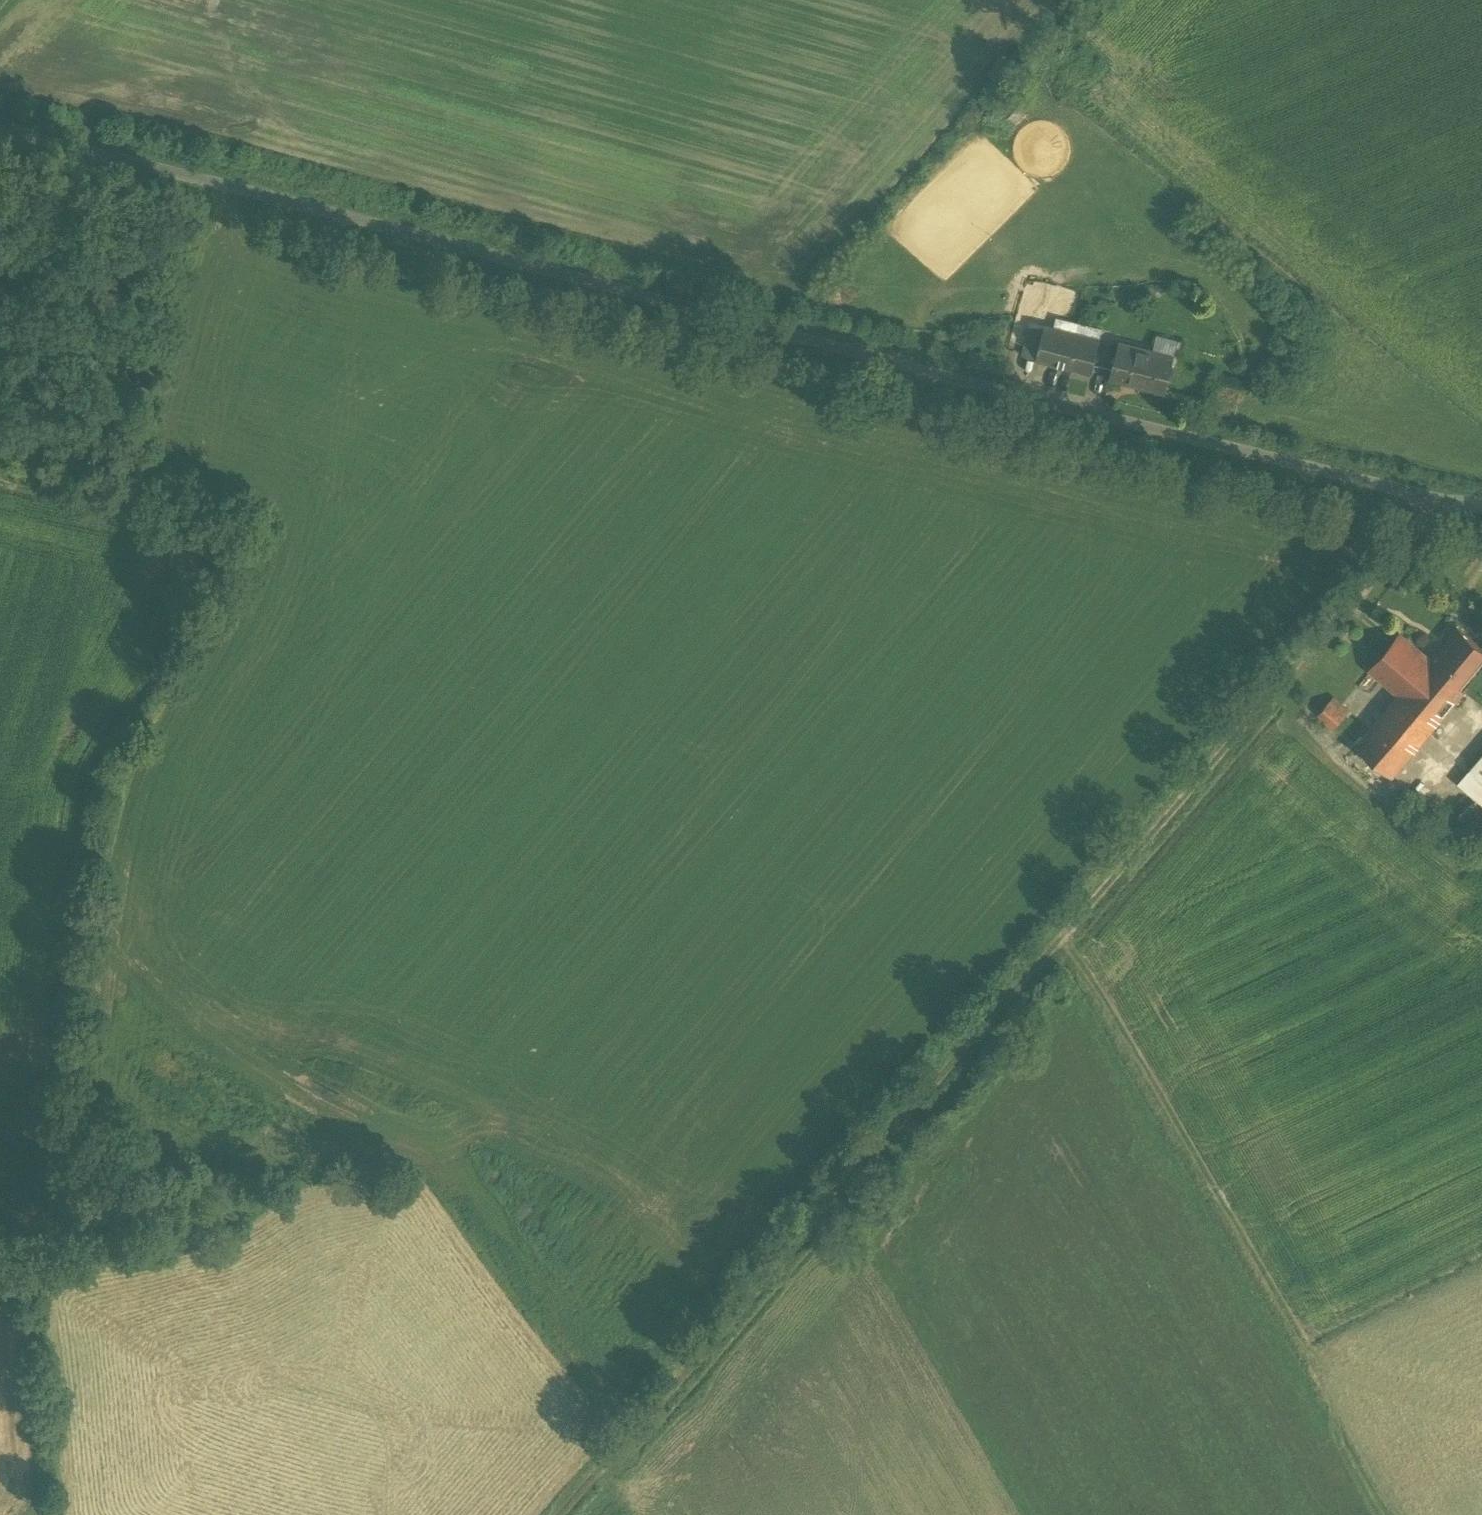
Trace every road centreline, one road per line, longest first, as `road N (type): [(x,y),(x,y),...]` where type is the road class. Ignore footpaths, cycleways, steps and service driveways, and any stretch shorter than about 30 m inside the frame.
road 1 (unclassified): [(1481,513),(0,138)]
road 2 (track): [(1443,504),(556,1514)]

